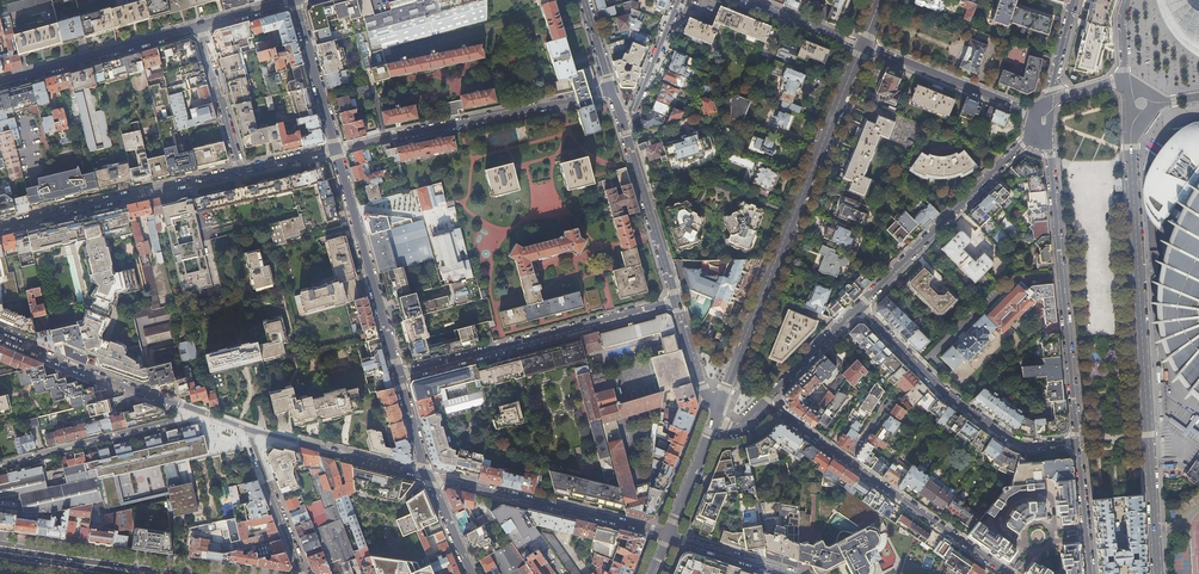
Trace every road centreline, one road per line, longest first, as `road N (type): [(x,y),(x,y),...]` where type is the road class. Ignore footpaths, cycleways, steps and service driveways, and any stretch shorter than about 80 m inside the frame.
road 1 (residential): [(1157,573),(1131,148),(1136,114)]
road 2 (tertiary): [(718,409),(862,46)]
road 3 (residential): [(1045,133),(1078,441)]
road 4 (residential): [(676,302),(398,376)]
road 5 (residential): [(336,150),(612,89)]
road 6 (residential): [(860,308),(944,394),(1020,443),(1078,441)]
road 7 (residential): [(0,337),(248,430)]
road 8 (residential): [(1034,131),(860,308)]
road 9 (residential): [(428,476),(668,533)]
road 10 (residential): [(240,172),(0,229)]
road 11 (residential): [(336,150),(398,376)]
road 12 (secondary): [(0,82),(199,26)]
road 13 (residential): [(846,461),(1008,573)]
road 14 (residential): [(676,302),(620,114)]
road 15 (residential): [(862,46),(1037,111)]
road 16 (residential): [(248,430),(428,476)]
road 17 (residential): [(295,0),(336,150)]
road 18 (residential): [(248,430),(302,573)]
road 19 (residential): [(240,172),(199,26)]
road 20 (residential): [(860,308),(764,402)]
road 21 (residential): [(1078,441),(1090,573)]
road 22 (residential): [(679,0),(639,99),(620,114)]
road 23 (residential): [(668,533),(792,573)]
road 24 (residential): [(747,0),(862,46)]
road 25 (tertiary): [(668,533),(714,420)]

